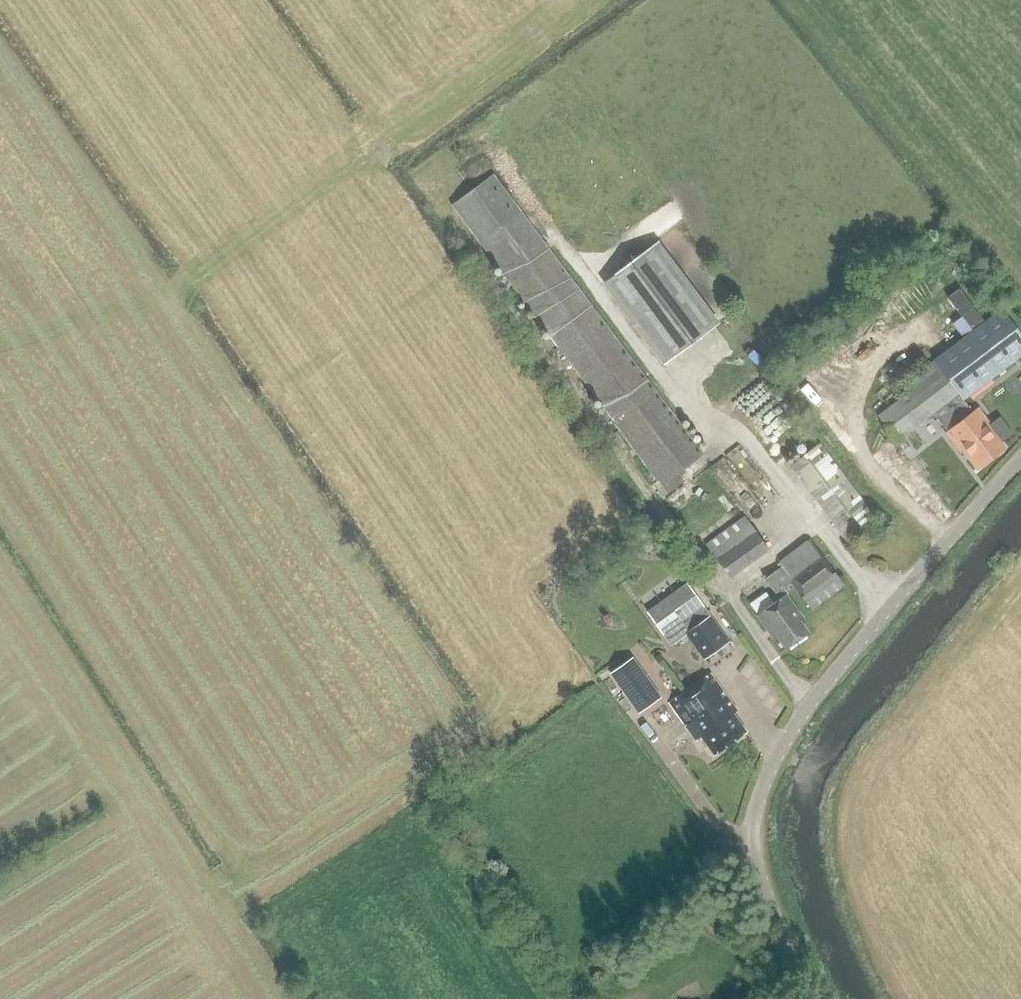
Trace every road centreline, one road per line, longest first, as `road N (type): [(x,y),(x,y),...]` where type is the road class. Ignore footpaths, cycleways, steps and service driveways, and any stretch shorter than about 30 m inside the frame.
road 1 (unclassified): [(816,998),(756,865),(752,812),(762,786),(787,739),(1020,456)]

